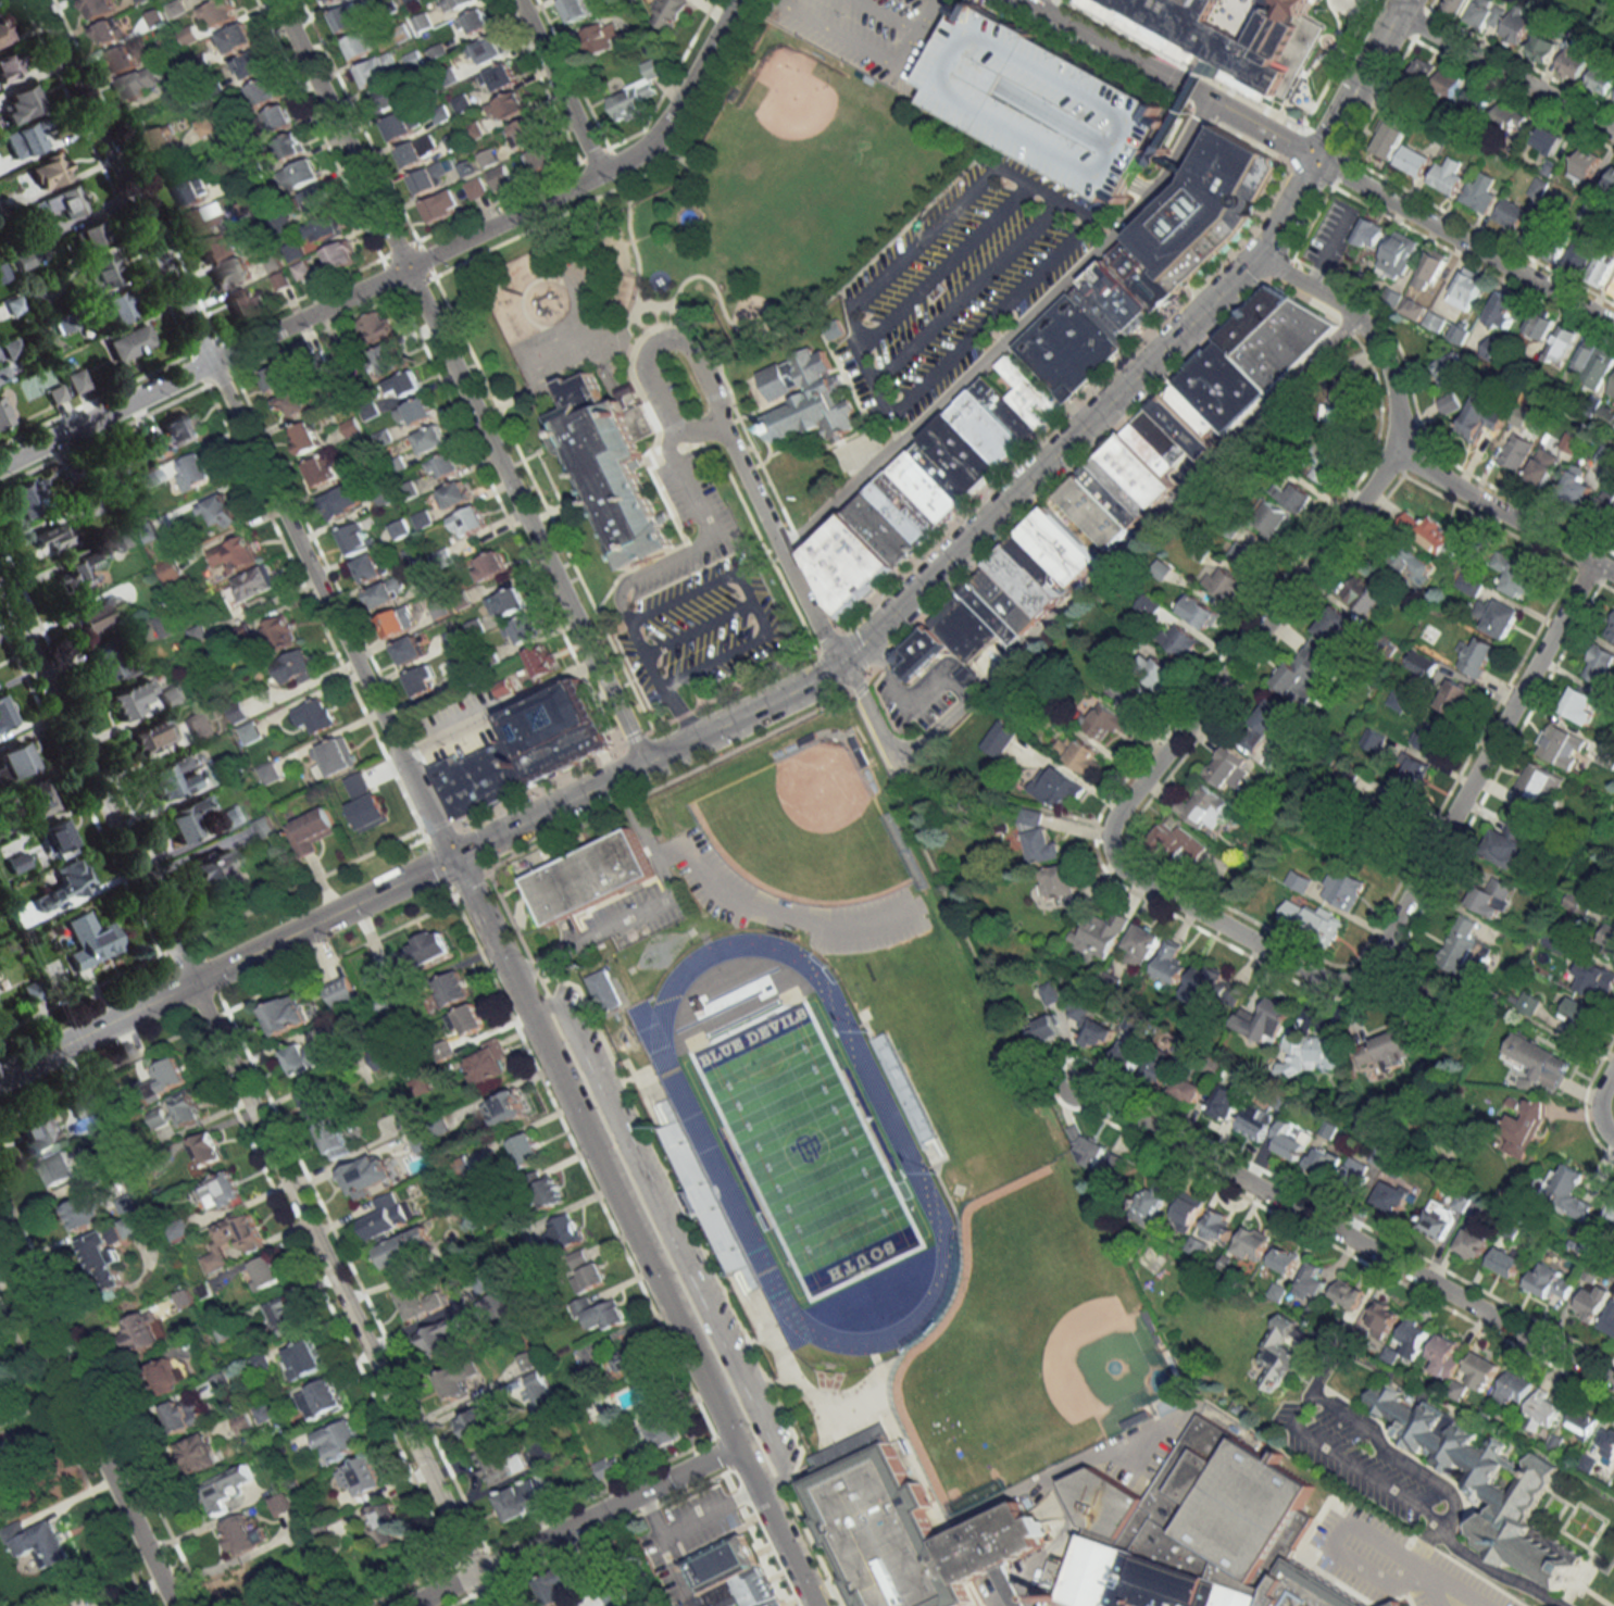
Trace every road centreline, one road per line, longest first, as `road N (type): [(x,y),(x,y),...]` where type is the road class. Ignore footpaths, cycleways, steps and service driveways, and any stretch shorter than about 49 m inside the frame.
road 1 (tertiary): [(451,857),(843,666),(1273,237),(1403,0)]
road 2 (residential): [(1591,563),(1360,978),(1322,981),(1128,875),(1109,848),(1113,817),(1372,487),(1399,440)]
road 3 (residential): [(492,1605),(0,592)]
road 4 (residential): [(451,857),(36,0)]
road 5 (residential): [(816,1605),(451,857)]
road 6 (residential): [(211,363),(647,147),(732,0)]
road 7 (residential): [(1613,1381),(1069,1083)]
road 8 (residential): [(405,265),(645,764)]
road 9 (tertiary): [(0,1076),(451,857)]
road 10 (residential): [(172,1605),(0,1251)]
road 11 (residential): [(409,1605),(737,1446)]
road 12 (residential): [(1613,322),(1316,159)]
road 13 (residential): [(405,265),(277,0)]
road 14 (residential): [(843,666),(723,421)]
road 15 (residential): [(1613,575),(1450,486),(1399,440)]
road 16 (residential): [(1399,440),(1387,367),(1365,329),(1334,301),(1255,258)]
road 17 (residential): [(1613,132),(1397,12)]
road 18 (residential): [(0,465),(211,363)]
road 19 (residential): [(520,0),(600,168)]
road 20 (residential): [(690,346),(659,342),(643,357),(647,369),(679,429),(723,421)]
road 21 (residential): [(1156,72),(1028,0)]
road 22 (residential): [(1316,159),(1208,101)]

